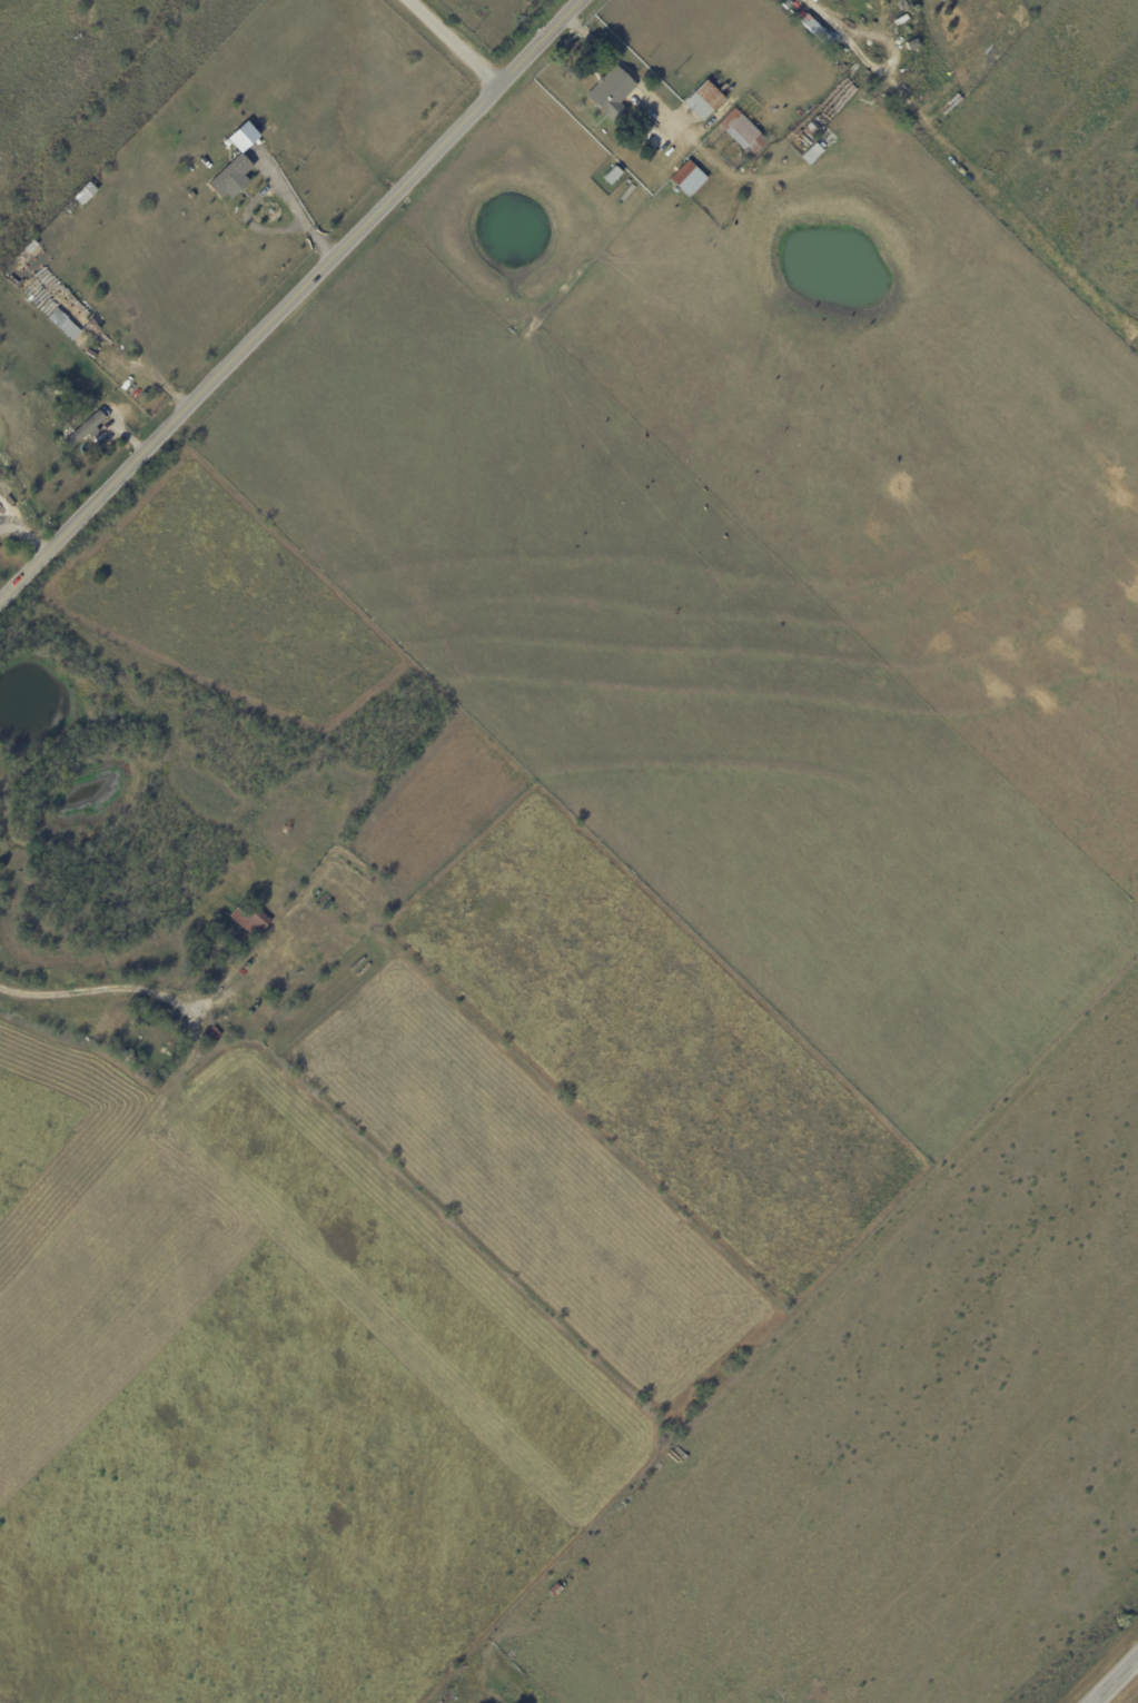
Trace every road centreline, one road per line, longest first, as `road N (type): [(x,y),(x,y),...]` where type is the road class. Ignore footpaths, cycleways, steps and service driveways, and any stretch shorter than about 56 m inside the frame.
road 1 (residential): [(0,601),(585,0)]
road 2 (residential): [(499,89),(410,0)]

